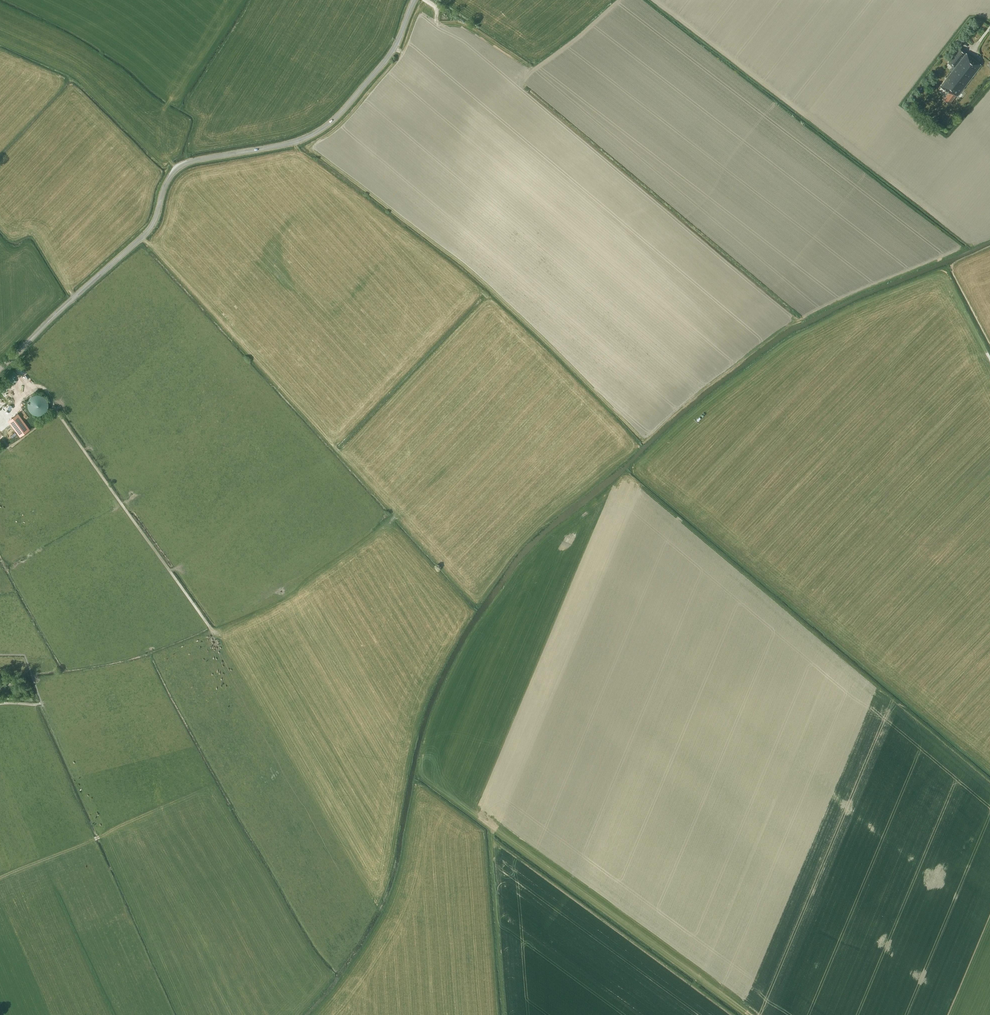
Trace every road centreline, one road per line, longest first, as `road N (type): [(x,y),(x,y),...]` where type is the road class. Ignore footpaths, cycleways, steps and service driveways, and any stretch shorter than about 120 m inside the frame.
road 1 (unclassified): [(0,368),(150,228),(181,166),(305,138),(338,115),(388,57),(414,0)]

